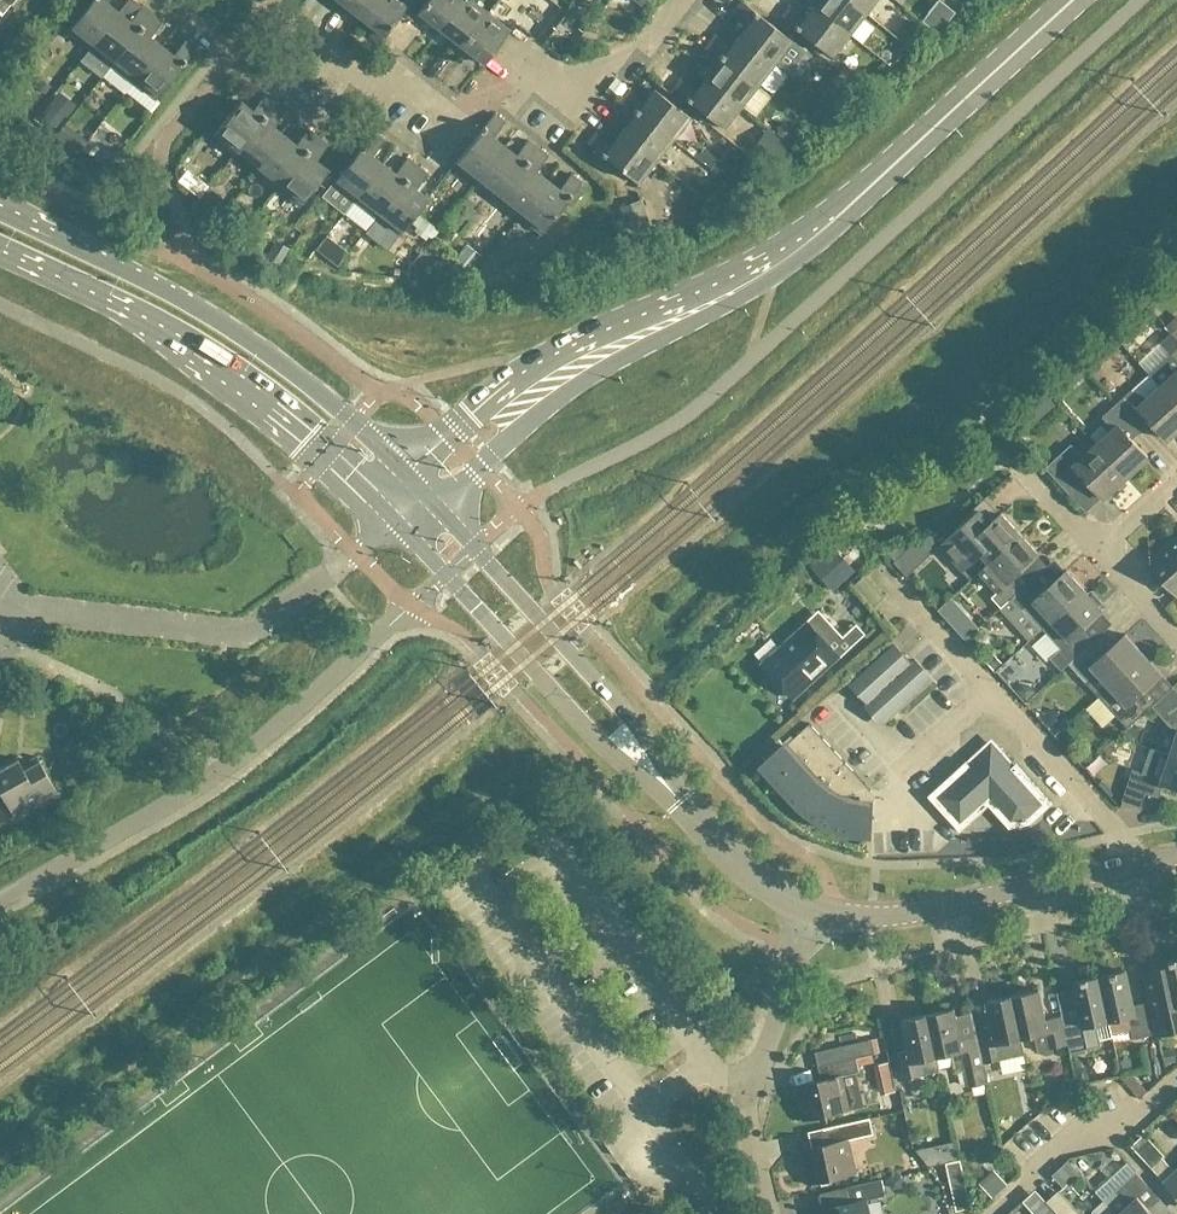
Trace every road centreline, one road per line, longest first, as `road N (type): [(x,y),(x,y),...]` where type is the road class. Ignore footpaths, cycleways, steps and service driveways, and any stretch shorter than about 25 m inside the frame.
road 1 (secondary): [(404,476),(312,389),(219,323),(0,217)]
road 2 (residential): [(274,10),(374,89),(443,113),(508,86),(576,79),(641,52),(681,0)]
road 3 (secondary): [(0,256),(228,379),(327,456),(389,520)]
road 4 (residential): [(0,646),(42,616),(251,630),(389,520)]
road 5 (tertiary): [(389,520),(605,752),(696,821)]
road 6 (secondary): [(769,271),(547,360),(508,383),(404,476)]
road 7 (secondary): [(433,508),(535,419),(769,271)]
road 8 (tertiary): [(696,821),(632,727),(433,508)]
road 9 (secondary): [(769,271),(1073,0)]
road 10 (tertiary): [(812,911),(904,919),(1176,862)]
road 11 (residential): [(769,1213),(744,1110),(812,911)]
road 12 (residential): [(1176,1085),(1148,1111),(1065,1148),(993,1213)]
road 13 (tertiary): [(812,911),(763,888),(696,821)]

